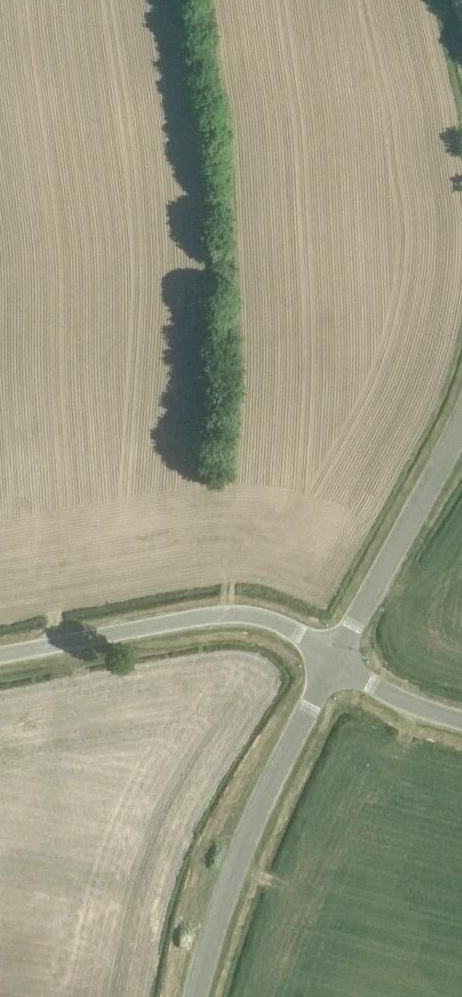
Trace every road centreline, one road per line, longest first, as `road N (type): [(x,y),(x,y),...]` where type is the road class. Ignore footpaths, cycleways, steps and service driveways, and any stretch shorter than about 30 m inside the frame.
road 1 (unclassified): [(195,996),(258,812),(333,660)]
road 2 (unclassified): [(333,660),(280,623),(241,614),(0,654)]
road 3 (unclassified): [(333,660),(461,421)]
road 4 (unclassified): [(333,660),(384,692),(461,720)]

